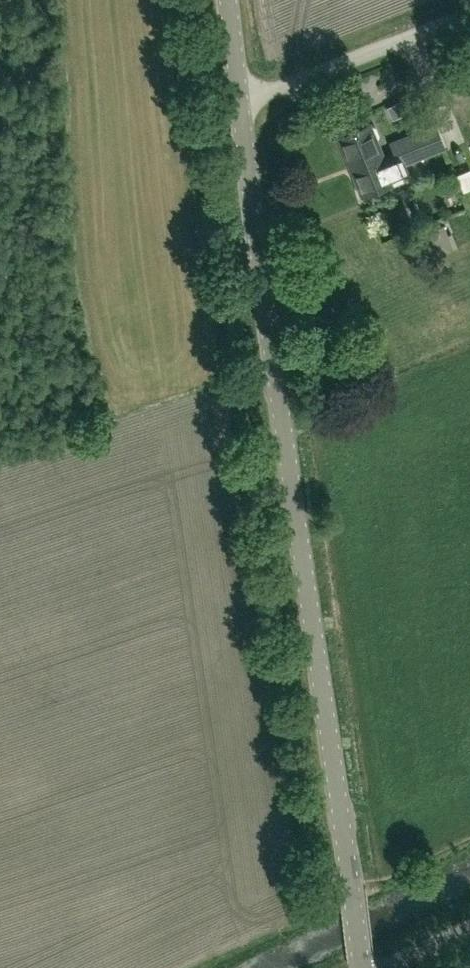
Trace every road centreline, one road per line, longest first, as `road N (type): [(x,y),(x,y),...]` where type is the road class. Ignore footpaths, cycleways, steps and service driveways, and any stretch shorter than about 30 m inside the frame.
road 1 (unclassified): [(361,967),(229,0)]
road 2 (track): [(415,32),(242,105)]

